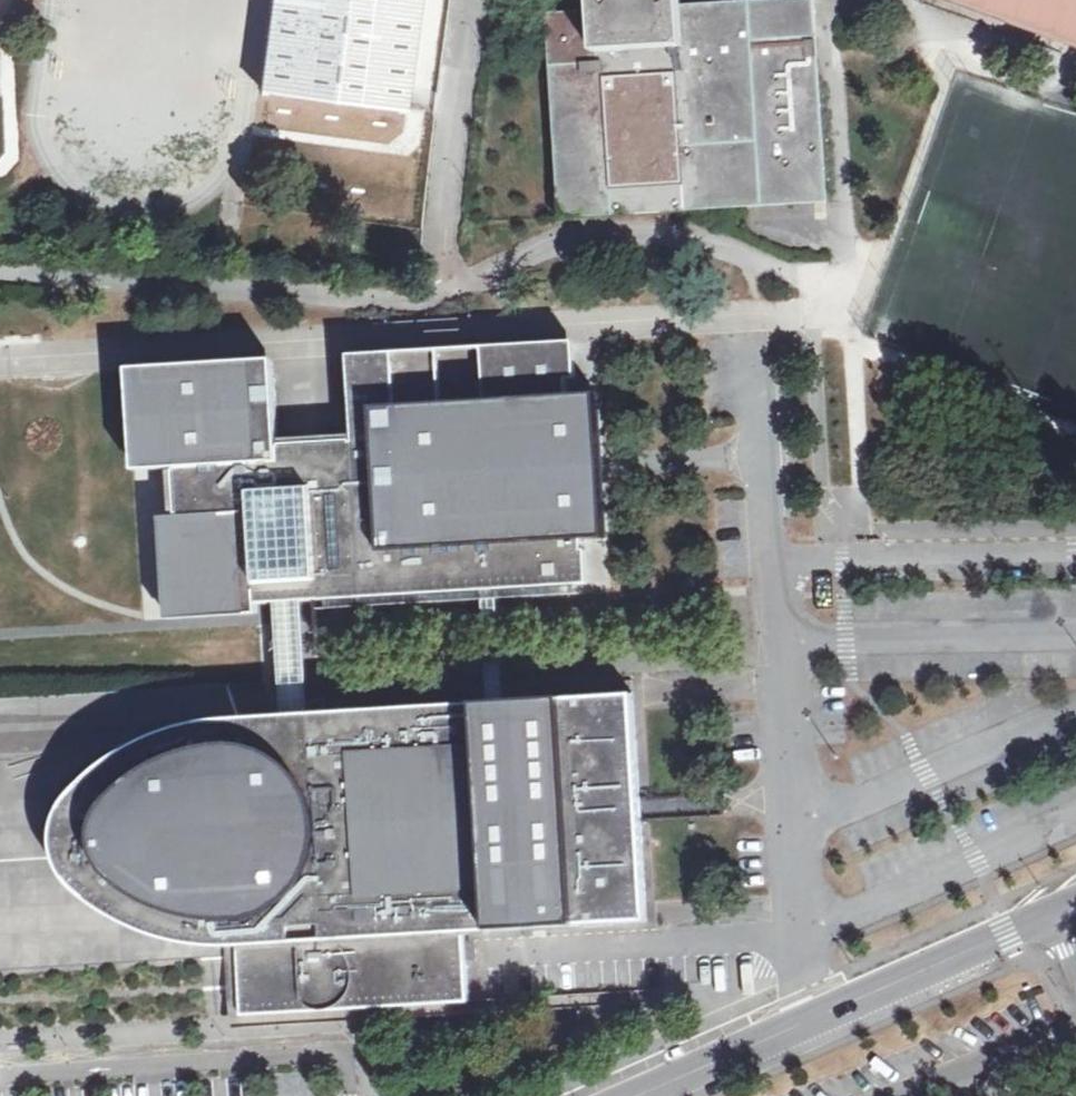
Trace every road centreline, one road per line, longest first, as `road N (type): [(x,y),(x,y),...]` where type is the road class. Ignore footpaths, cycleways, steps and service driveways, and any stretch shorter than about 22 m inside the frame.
road 1 (secondary): [(647,1095),(1055,913)]

